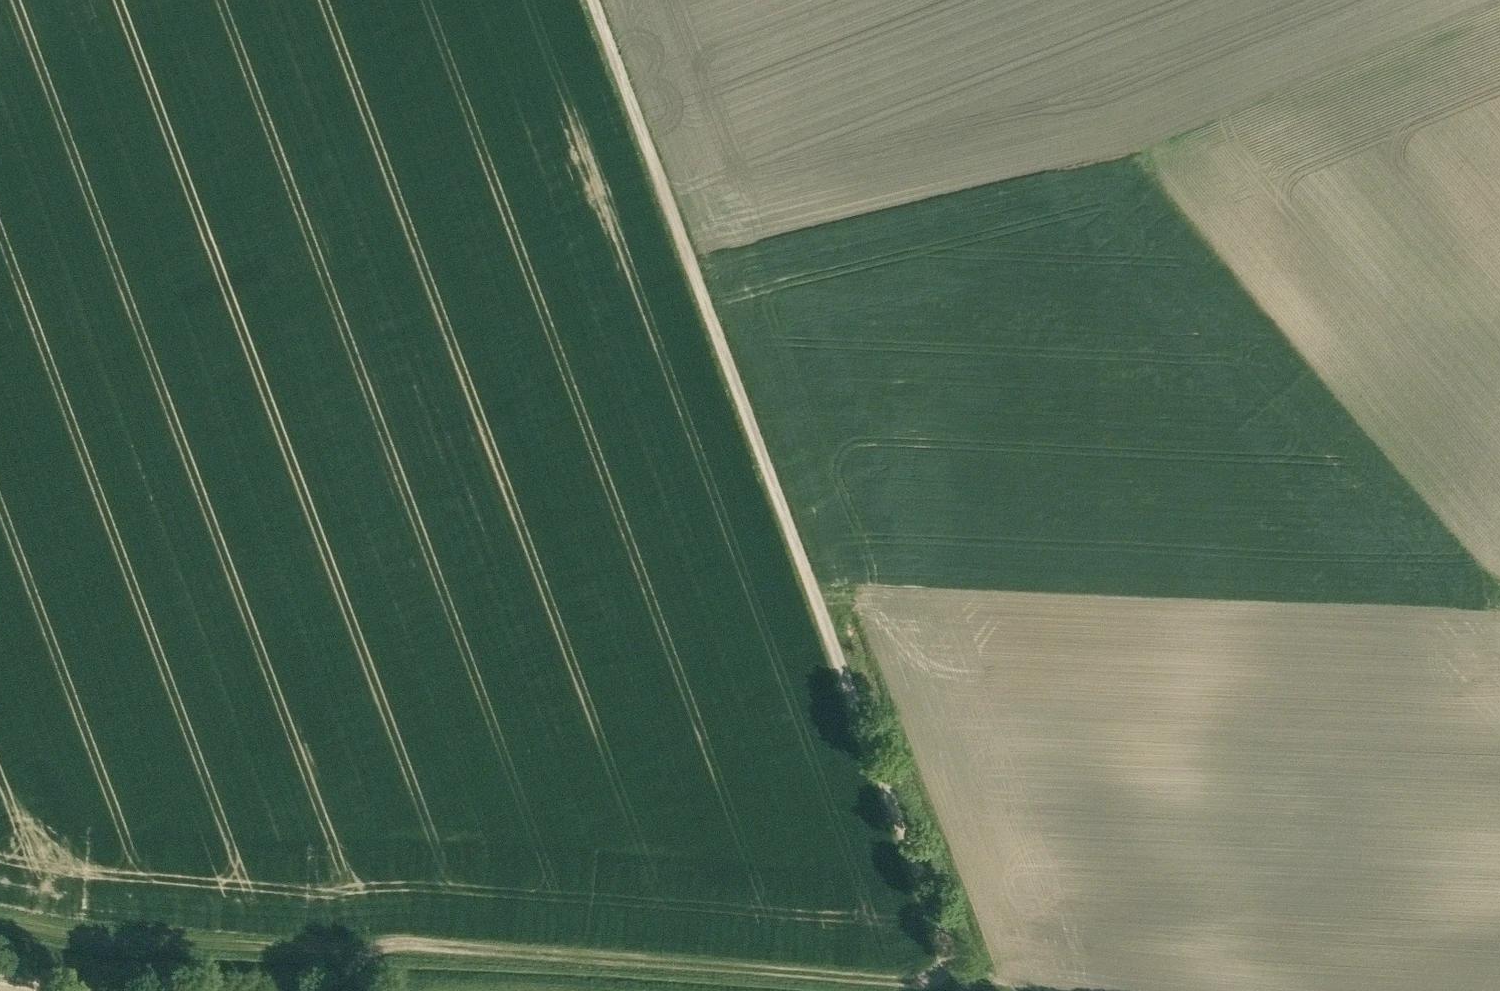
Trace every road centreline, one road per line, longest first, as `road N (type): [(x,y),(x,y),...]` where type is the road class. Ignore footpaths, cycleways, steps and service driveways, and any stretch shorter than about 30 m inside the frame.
road 1 (unclassified): [(638,0),(1010,981)]
road 2 (track): [(1131,990),(429,942),(406,953),(385,990)]

